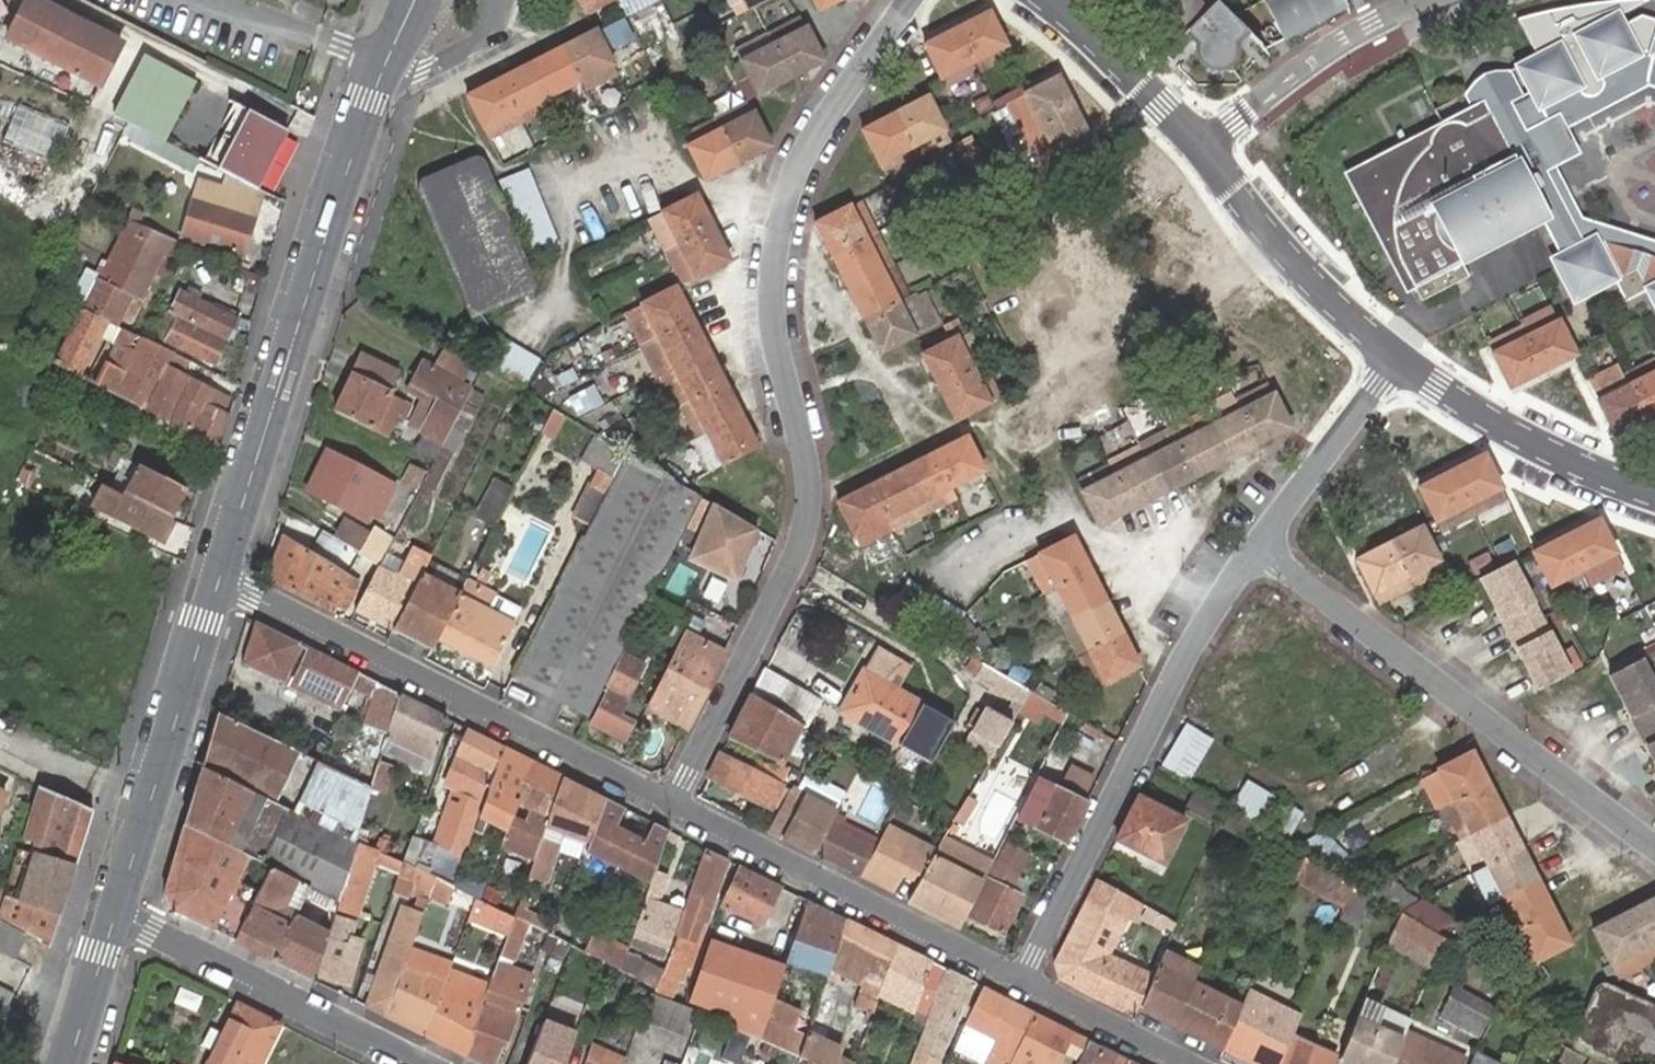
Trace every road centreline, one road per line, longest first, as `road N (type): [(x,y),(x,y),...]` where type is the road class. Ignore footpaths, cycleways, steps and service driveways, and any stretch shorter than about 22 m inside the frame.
road 1 (residential): [(915,0),(797,180),(776,294),(812,464),(807,547),(674,810)]
road 2 (residential): [(215,580),(674,810)]
road 3 (residential): [(1019,983),(1195,642),(1259,547)]
road 4 (residential): [(1259,547),(1654,846)]
road 5 (secondary): [(383,61),(241,498)]
road 6 (residential): [(674,810),(1019,983)]
road 7 (secondary): [(215,580),(113,913)]
road 8 (residential): [(415,1063),(113,913)]
road 9 (residential): [(1654,499),(1490,422),(1396,360)]
road 10 (residential): [(1396,360),(1288,264),(1200,145)]
road 11 (residential): [(1433,0),(1330,55),(1200,145)]
road 12 (residential): [(1259,547),(1396,360)]
road 13 (residential): [(1200,145),(1051,0)]
road 14 (residential): [(241,498),(57,412)]
road 15 (residential): [(1019,983),(1179,1063)]
road 16 (secondary): [(113,913),(66,1063)]
road 17 (residential): [(383,61),(426,69),(483,40),(505,0)]

